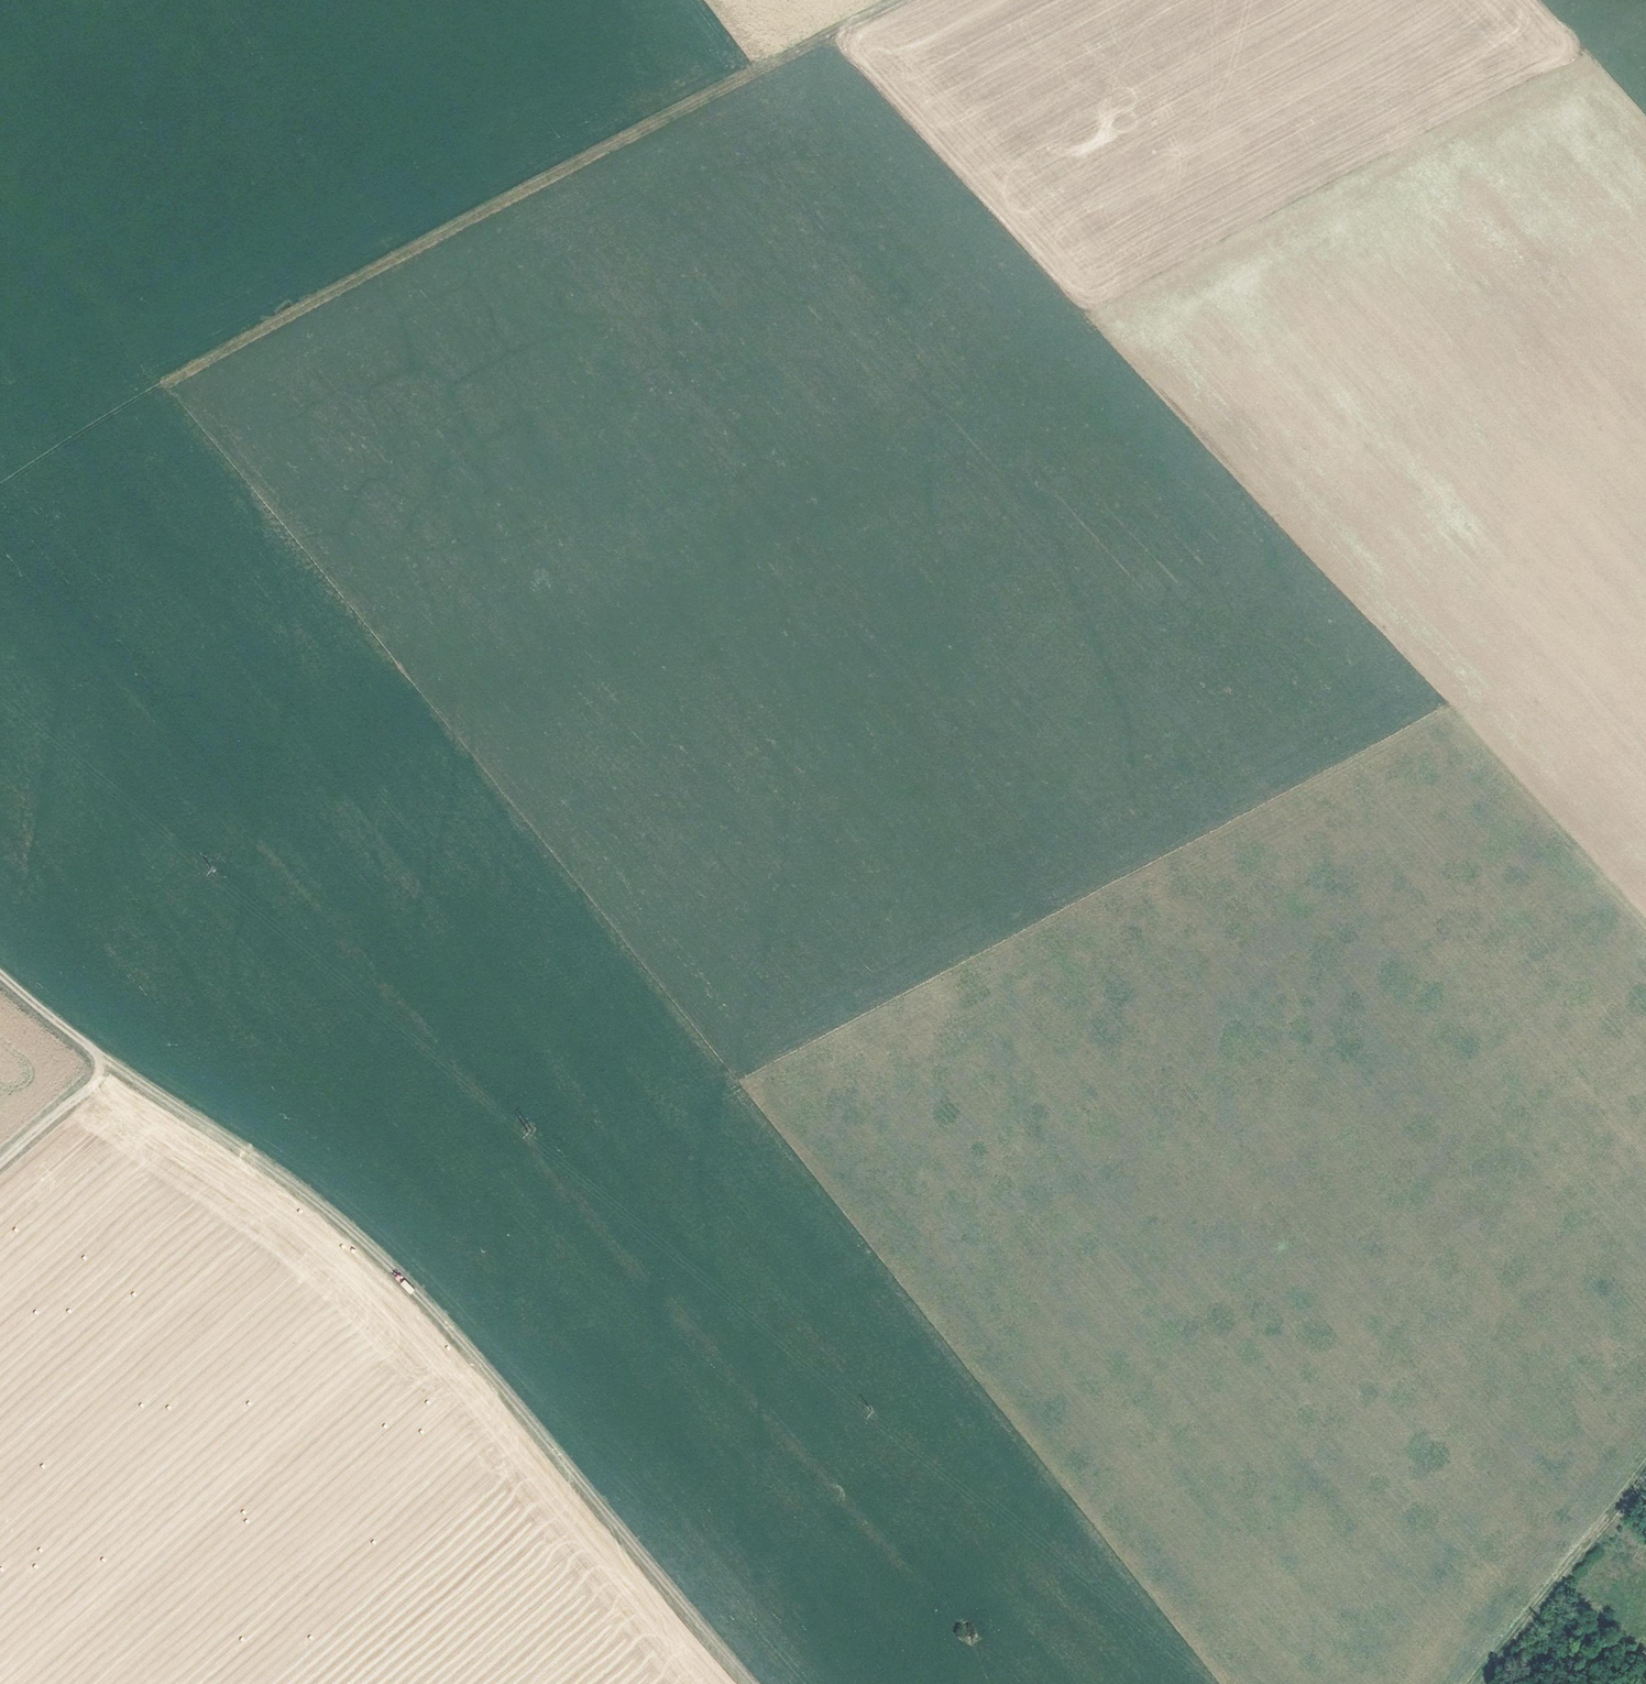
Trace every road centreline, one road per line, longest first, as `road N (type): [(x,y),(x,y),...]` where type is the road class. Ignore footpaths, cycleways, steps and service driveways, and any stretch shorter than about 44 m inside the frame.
road 1 (track): [(750,1683),(452,1330),(361,1239),(96,1055),(0,976)]
road 2 (track): [(1645,1467),(1474,1683)]

